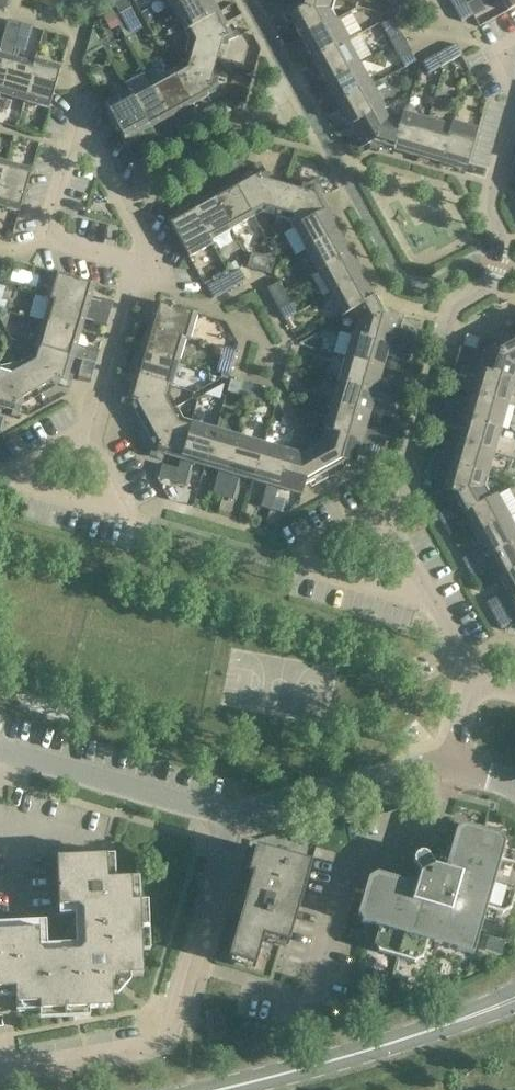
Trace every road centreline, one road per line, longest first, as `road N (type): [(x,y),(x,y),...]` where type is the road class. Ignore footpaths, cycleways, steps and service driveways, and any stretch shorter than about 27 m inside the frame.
road 1 (residential): [(379,513),(403,482),(453,306),(495,282),(501,225),(485,193),(514,84)]
road 2 (residential): [(455,776),(229,819),(0,751)]
road 3 (secondary): [(484,1010),(213,1089)]
road 4 (residential): [(284,565),(431,602)]
road 5 (residential): [(134,287),(90,429)]
road 6 (residential): [(142,526),(284,565)]
road 7 (residential): [(7,484),(142,526)]

